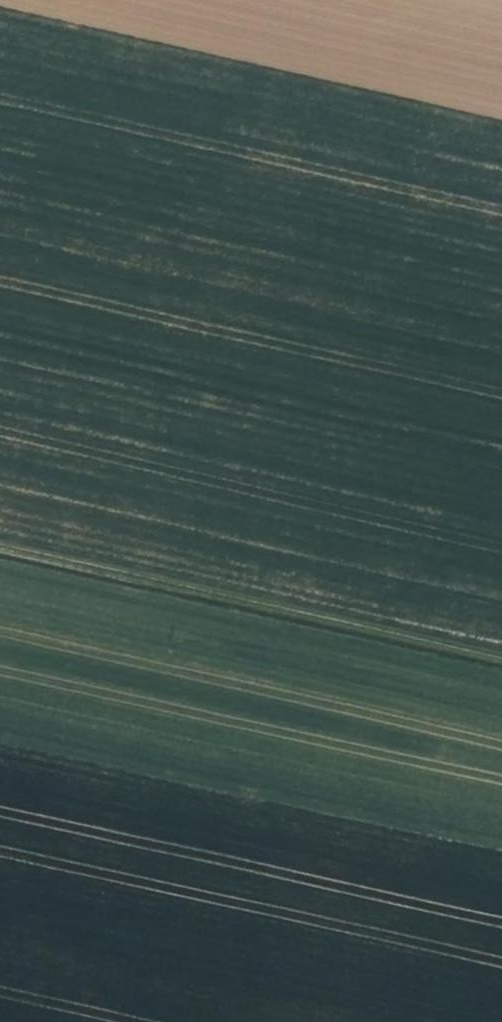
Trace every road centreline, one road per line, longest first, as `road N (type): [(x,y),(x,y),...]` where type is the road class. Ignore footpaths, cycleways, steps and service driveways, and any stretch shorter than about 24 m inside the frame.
road 1 (track): [(501,667),(0,549)]

